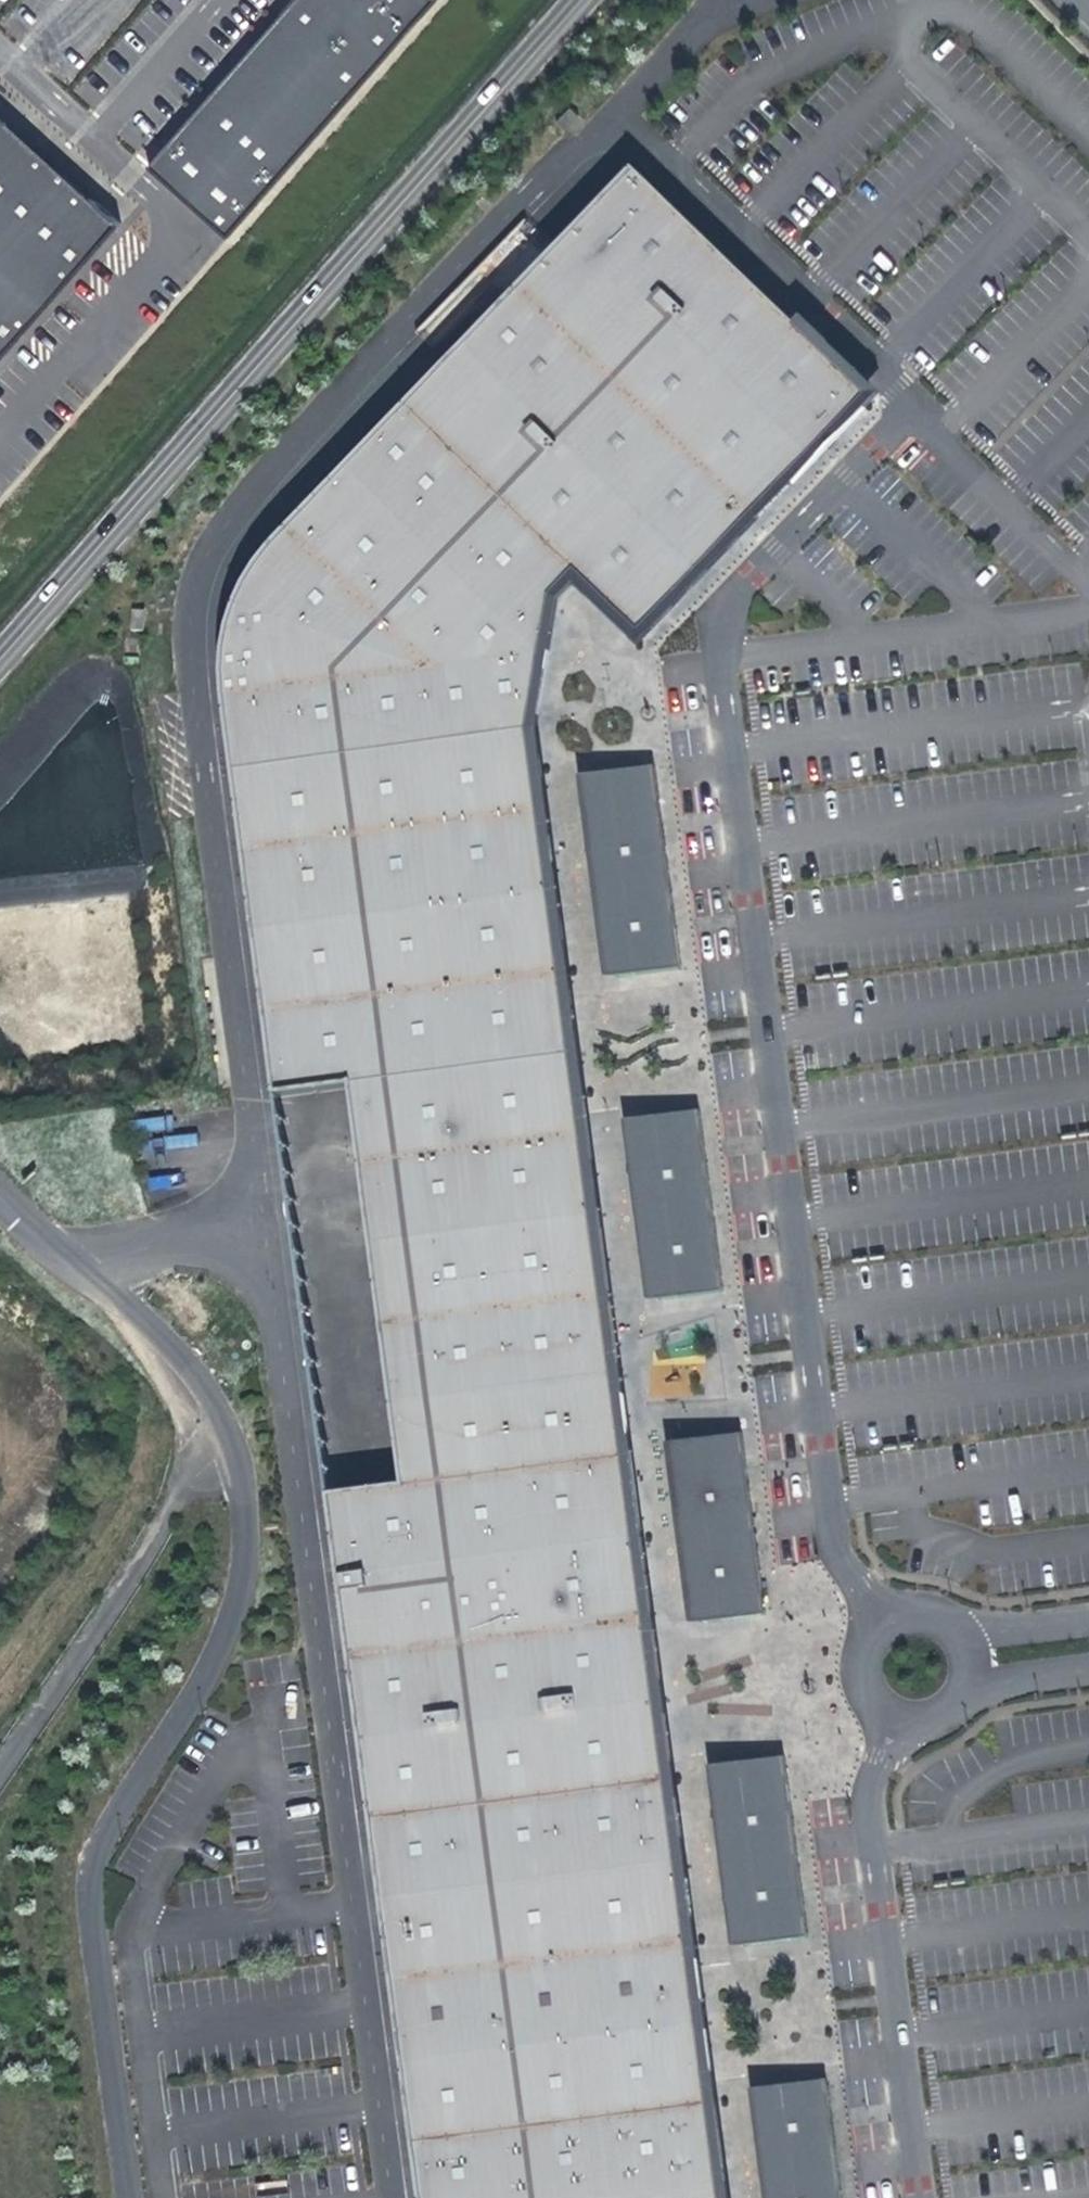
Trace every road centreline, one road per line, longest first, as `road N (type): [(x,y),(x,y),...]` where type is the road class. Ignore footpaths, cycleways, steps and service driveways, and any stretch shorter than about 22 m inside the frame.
road 1 (tertiary): [(0,662),(582,0)]

